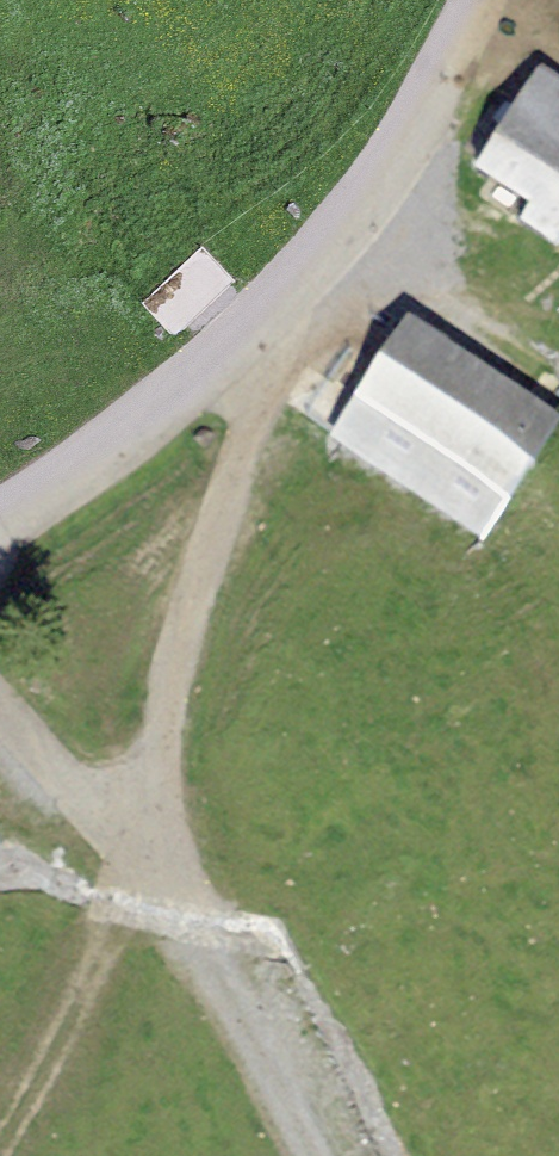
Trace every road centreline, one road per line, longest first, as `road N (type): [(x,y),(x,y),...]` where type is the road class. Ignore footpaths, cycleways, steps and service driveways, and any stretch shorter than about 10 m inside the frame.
road 1 (track): [(478,0),(410,131),(274,314),(85,467),(0,522)]
road 2 (track): [(0,701),(134,833),(319,1155)]
road 3 (track): [(274,314),(219,540),(134,833)]

